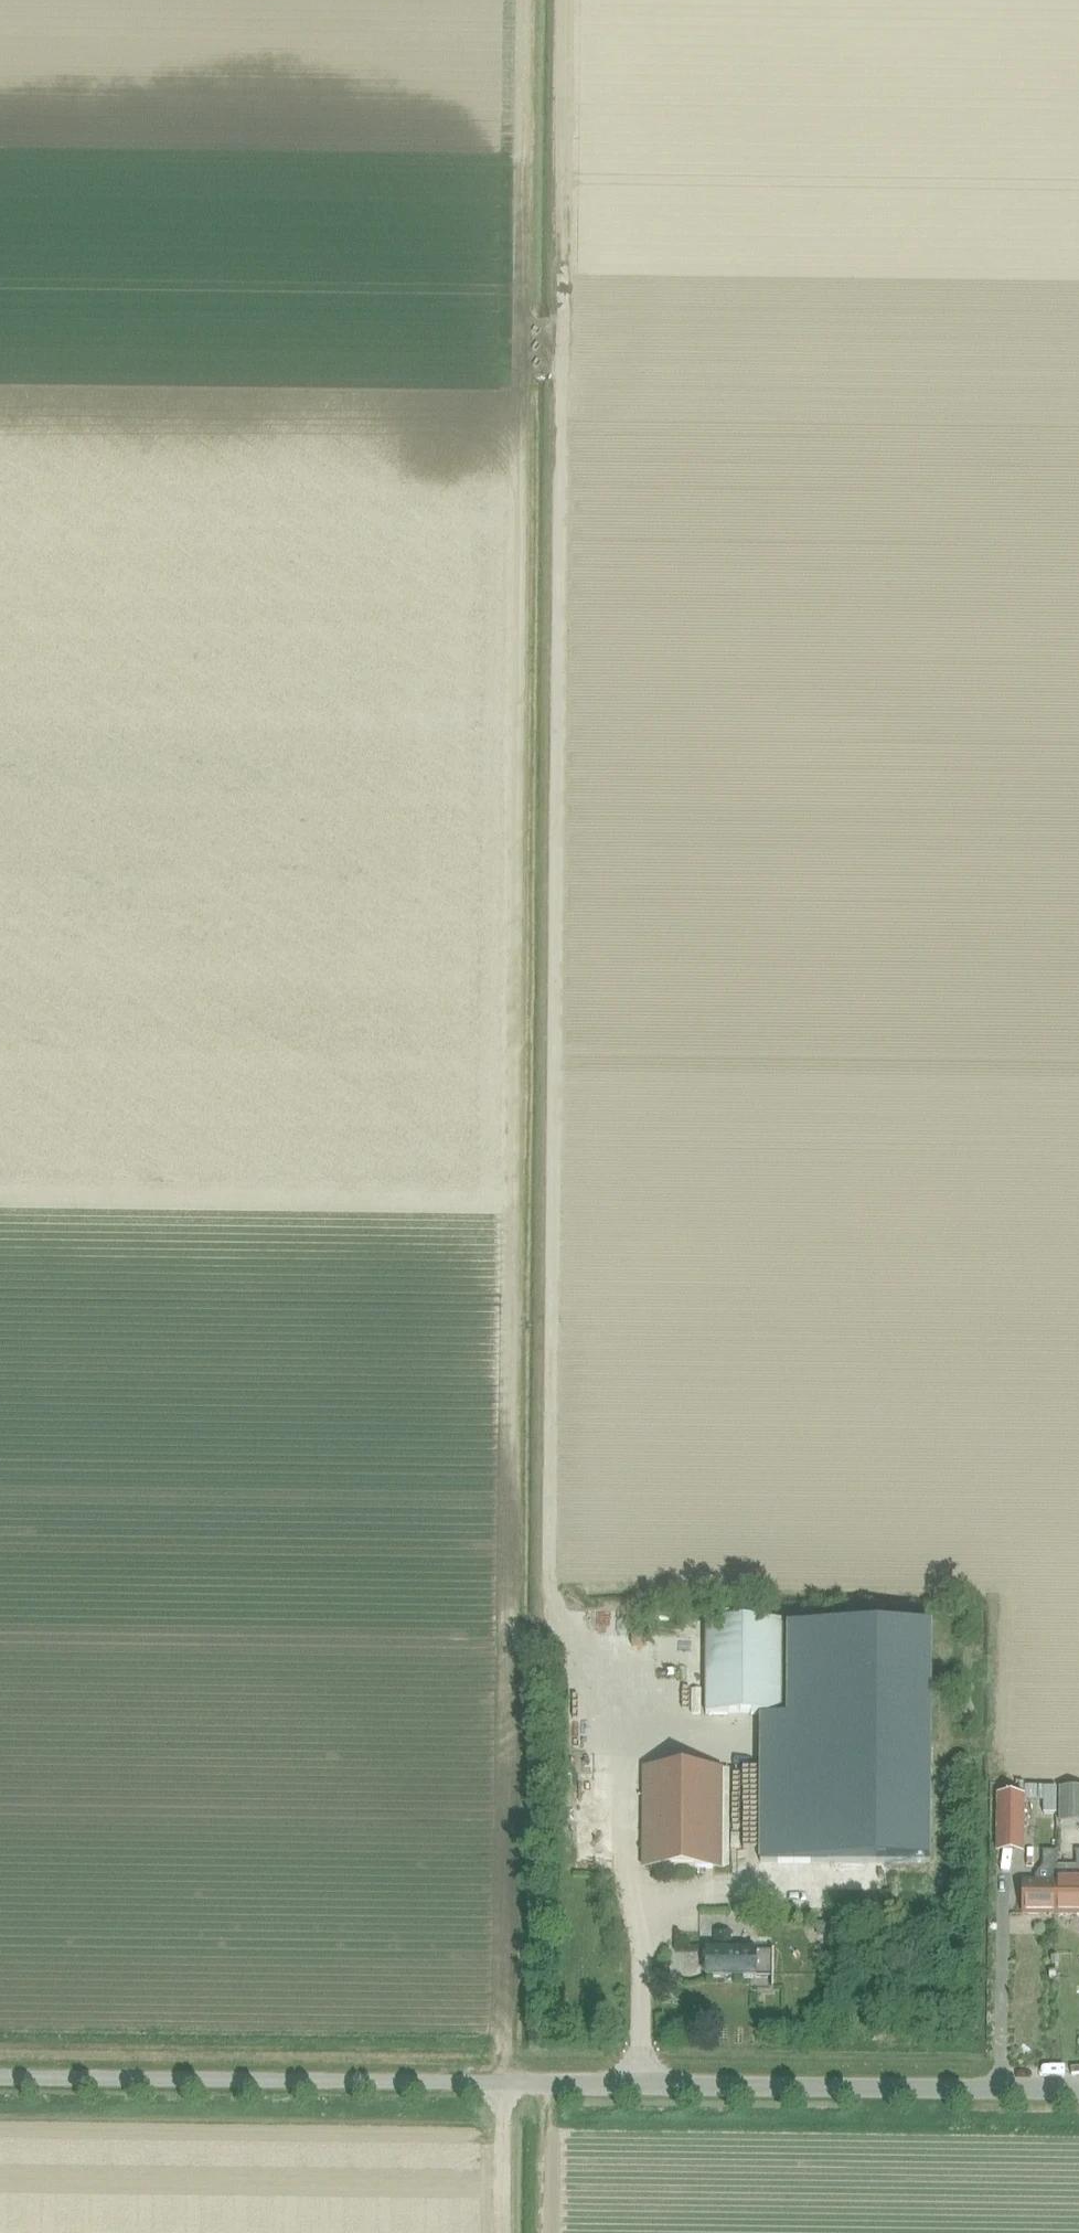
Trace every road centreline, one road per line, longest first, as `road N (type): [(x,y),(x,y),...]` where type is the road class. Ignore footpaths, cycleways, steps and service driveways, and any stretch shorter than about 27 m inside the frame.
road 1 (unclassified): [(0,2078),(1078,2090)]

